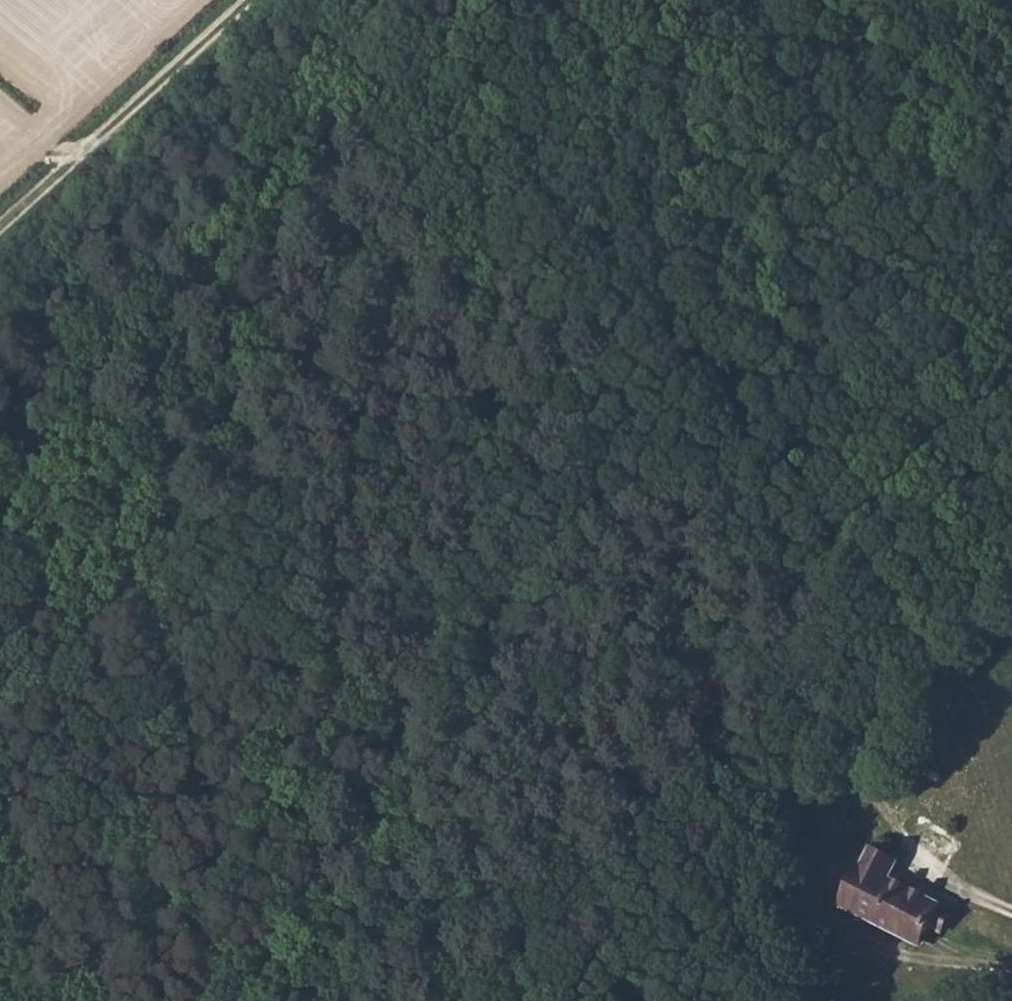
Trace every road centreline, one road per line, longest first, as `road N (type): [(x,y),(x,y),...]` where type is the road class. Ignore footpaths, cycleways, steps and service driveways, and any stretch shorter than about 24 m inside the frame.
road 1 (track): [(1011,619),(946,663),(877,730),(870,775),(913,856),(1011,914)]
road 2 (track): [(0,222),(244,0)]

